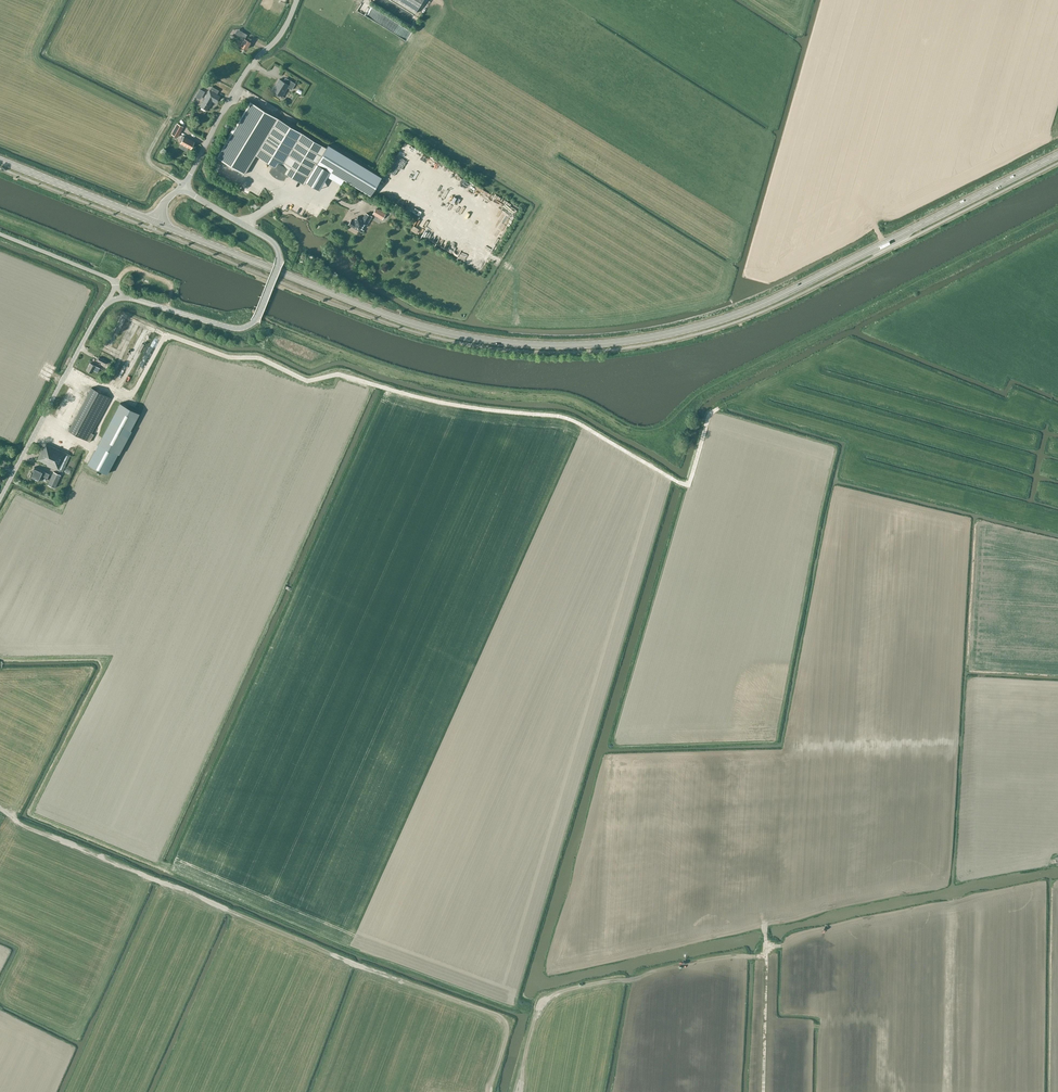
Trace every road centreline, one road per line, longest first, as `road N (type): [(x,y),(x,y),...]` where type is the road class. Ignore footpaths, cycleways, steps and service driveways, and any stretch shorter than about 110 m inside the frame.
road 1 (primary): [(156,222),(409,323),(503,343),(589,344),(736,315),(1057,155)]
road 2 (unclassified): [(184,189),(236,88),(282,35),(297,0)]
road 3 (tertiary): [(106,304),(0,497)]
road 4 (tertiary): [(258,316),(280,259),(274,244),(184,189)]
road 5 (primary): [(156,222),(0,160)]
road 6 (track): [(764,1091),(767,942)]
road 7 (tertiary): [(258,316),(238,329),(128,298)]
road 8 (unclassified): [(115,285),(0,234)]

